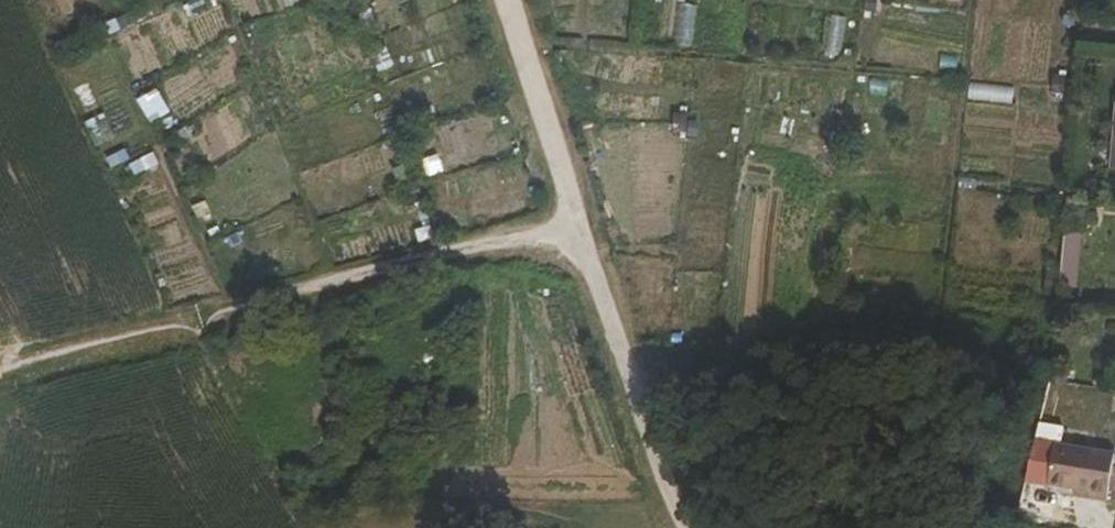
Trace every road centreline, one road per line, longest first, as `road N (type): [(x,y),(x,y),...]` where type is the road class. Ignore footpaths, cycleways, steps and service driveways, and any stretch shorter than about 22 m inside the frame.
road 1 (unclassified): [(0,399),(580,240)]
road 2 (unclassified): [(691,527),(580,240)]
road 3 (unclassified): [(580,240),(498,0)]

